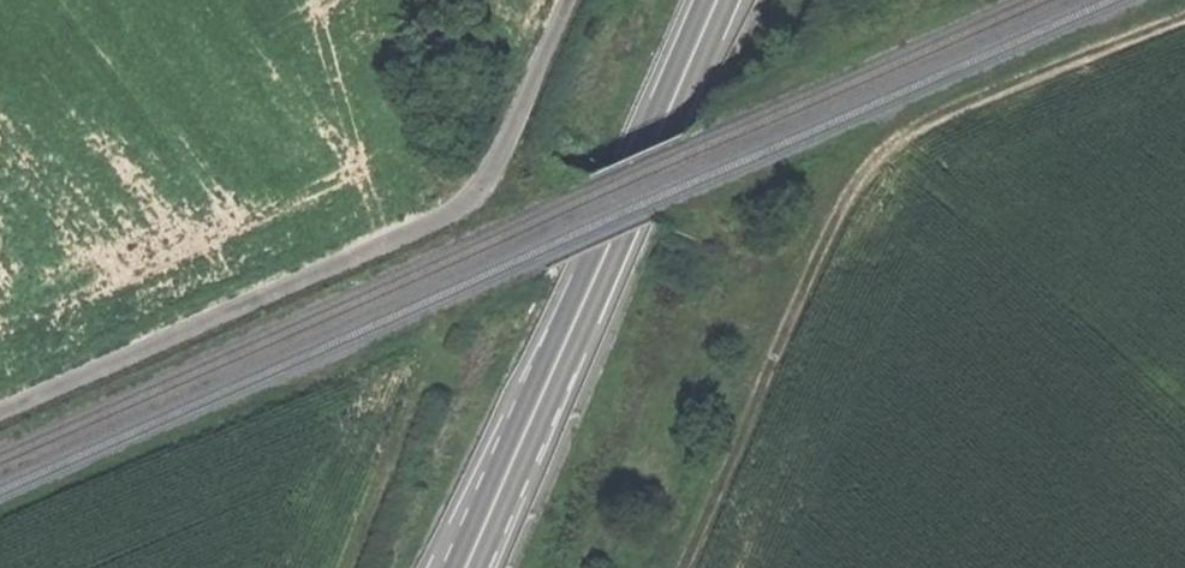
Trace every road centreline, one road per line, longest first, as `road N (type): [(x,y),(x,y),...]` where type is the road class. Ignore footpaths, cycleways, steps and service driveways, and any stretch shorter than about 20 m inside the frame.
road 1 (track): [(1184,17),(913,134),(869,167),(818,254),(684,567)]
road 2 (track): [(0,420),(437,224),(497,163),(572,0)]
road 3 (trunk): [(485,567),(730,0)]
road 4 (trunk): [(705,0),(553,337)]
road 5 (trunk): [(553,337),(440,567)]
road 6 (trunk): [(553,337),(458,567)]

